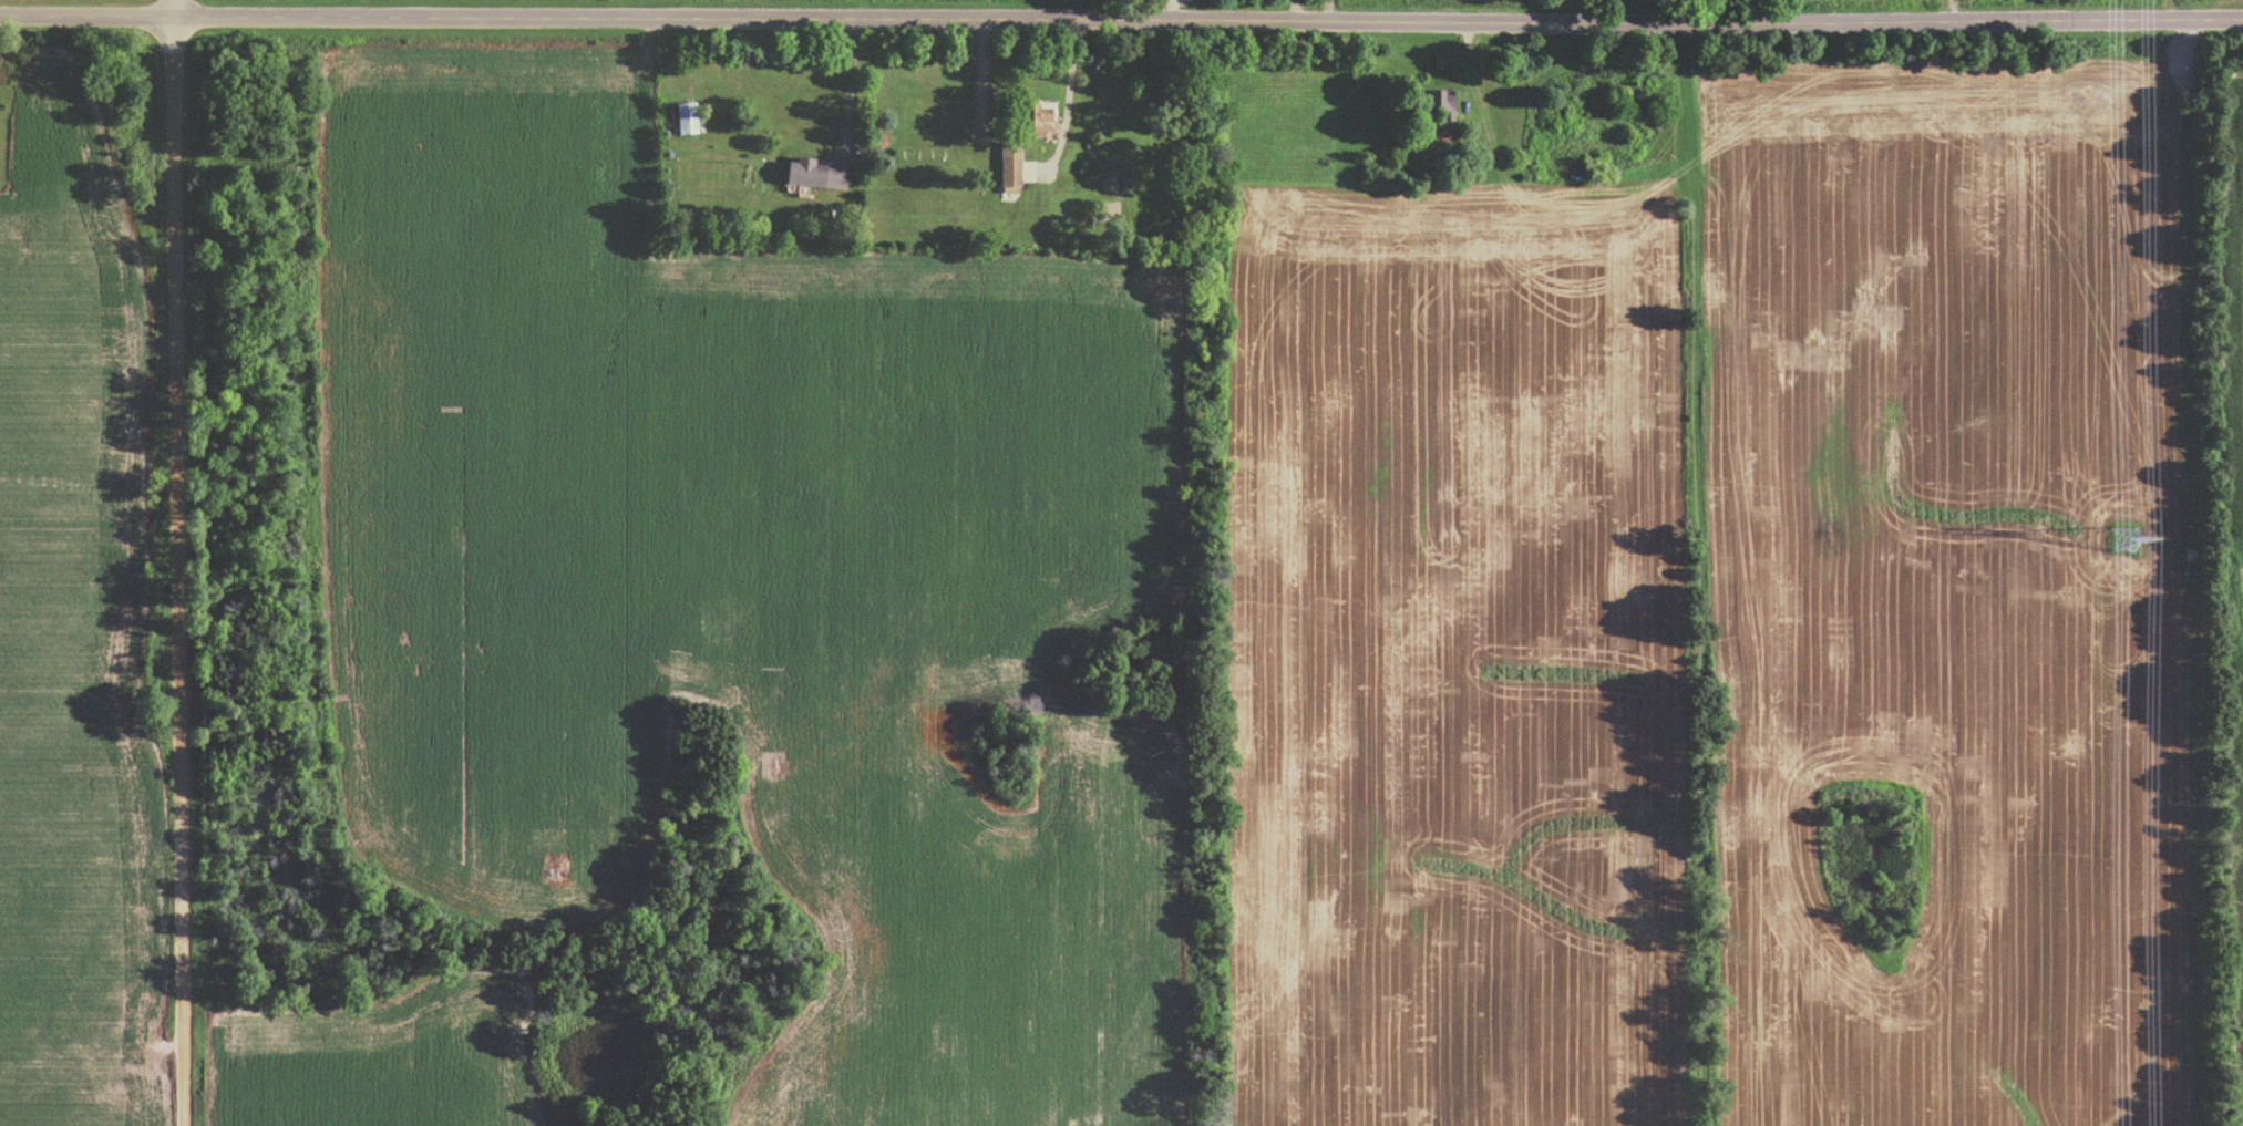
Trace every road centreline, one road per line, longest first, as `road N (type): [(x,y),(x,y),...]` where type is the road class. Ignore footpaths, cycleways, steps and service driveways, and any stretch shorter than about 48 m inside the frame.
road 1 (tertiary): [(2242,31),(854,17),(0,27)]
road 2 (residential): [(190,1125),(179,0)]

